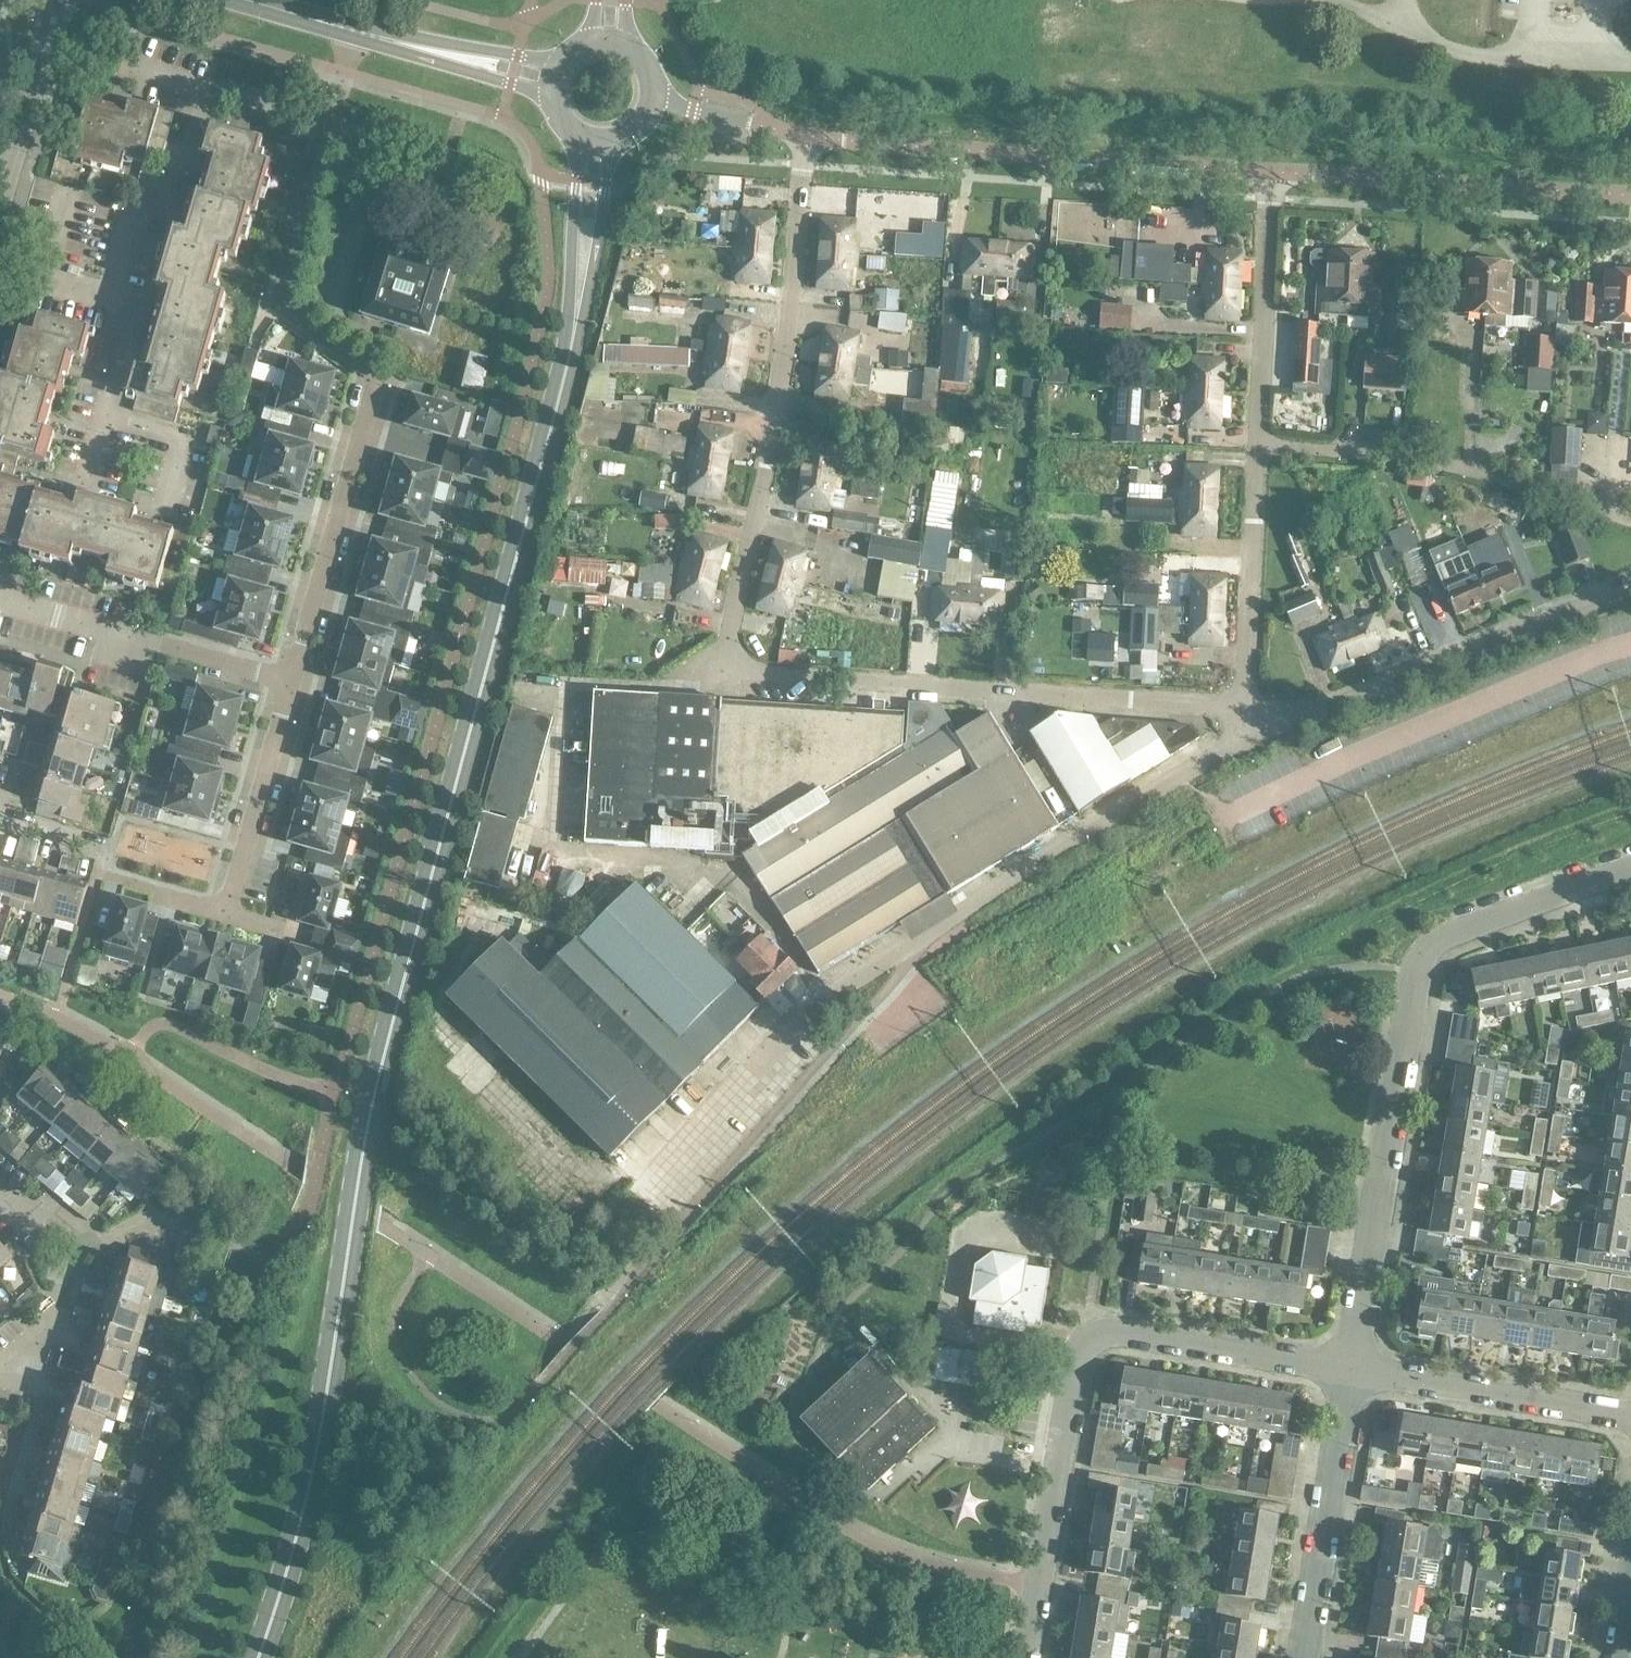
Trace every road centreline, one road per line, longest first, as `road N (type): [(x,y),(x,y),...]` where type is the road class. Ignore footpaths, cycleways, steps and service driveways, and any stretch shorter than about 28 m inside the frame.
road 1 (tertiary): [(263,1657),(304,1534),(351,1206),(384,1047),(581,290),(598,141)]
road 2 (residential): [(1243,706),(755,674),(740,664),(731,616),(780,401),(806,137)]
road 3 (residential): [(361,29),(279,301),(376,374),(293,682)]
road 4 (residential): [(1349,1366),(1424,953),(1449,935),(1630,871)]
road 5 (residential): [(1026,1657),(1076,1358),(1091,1335),(1114,1329),(1349,1366)]
road 6 (unclassified): [(794,1024),(1071,841),(1256,735)]
road 7 (residential): [(1272,171),(806,137)]
road 8 (residential): [(1256,735),(1630,587)]
road 9 (residential): [(1630,517),(1413,457),(1261,444)]
road 10 (residential): [(1630,195),(1272,171)]
road 11 (residential): [(1304,1657),(1349,1366)]
road 12 (residential): [(1630,1418),(1349,1366)]
road 13 (residential): [(1261,444),(1272,171)]
road 14 (residential): [(1243,706),(1261,444)]
road 15 (residential): [(293,682),(225,917)]
road 16 (residential): [(1401,30),(1490,58),(1630,63)]
road 17 (residential): [(112,297),(133,227),(206,89)]
road 18 (residential): [(10,1370),(34,1346),(57,1259),(51,1235),(0,1196)]
road 19 (residential): [(0,194),(57,0)]
road 20 (residential): [(553,78),(361,29)]
road 21 (residential): [(84,484),(127,330),(112,297)]
road 22 (residential): [(0,599),(161,645)]
road 23 (residential): [(806,137),(652,99)]
road 24 (residential): [(293,682),(161,645)]
road 25 (residential): [(225,917),(96,879)]

